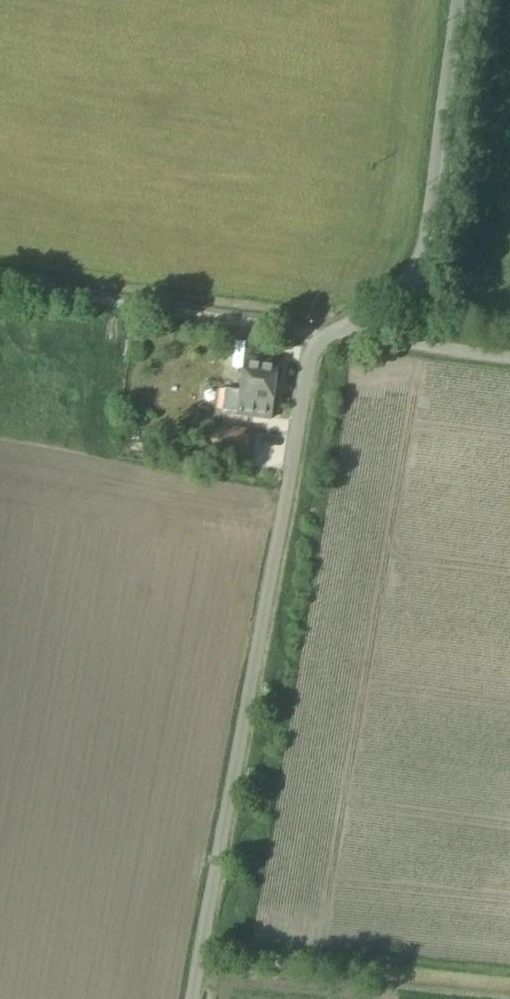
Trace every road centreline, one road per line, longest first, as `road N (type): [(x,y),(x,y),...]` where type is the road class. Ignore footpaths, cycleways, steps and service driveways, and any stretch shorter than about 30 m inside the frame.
road 1 (unclassified): [(190,998),(311,355),(330,337)]
road 2 (track): [(0,288),(330,337)]
road 3 (track): [(509,974),(201,943)]
road 4 (residential): [(419,262),(458,0)]

